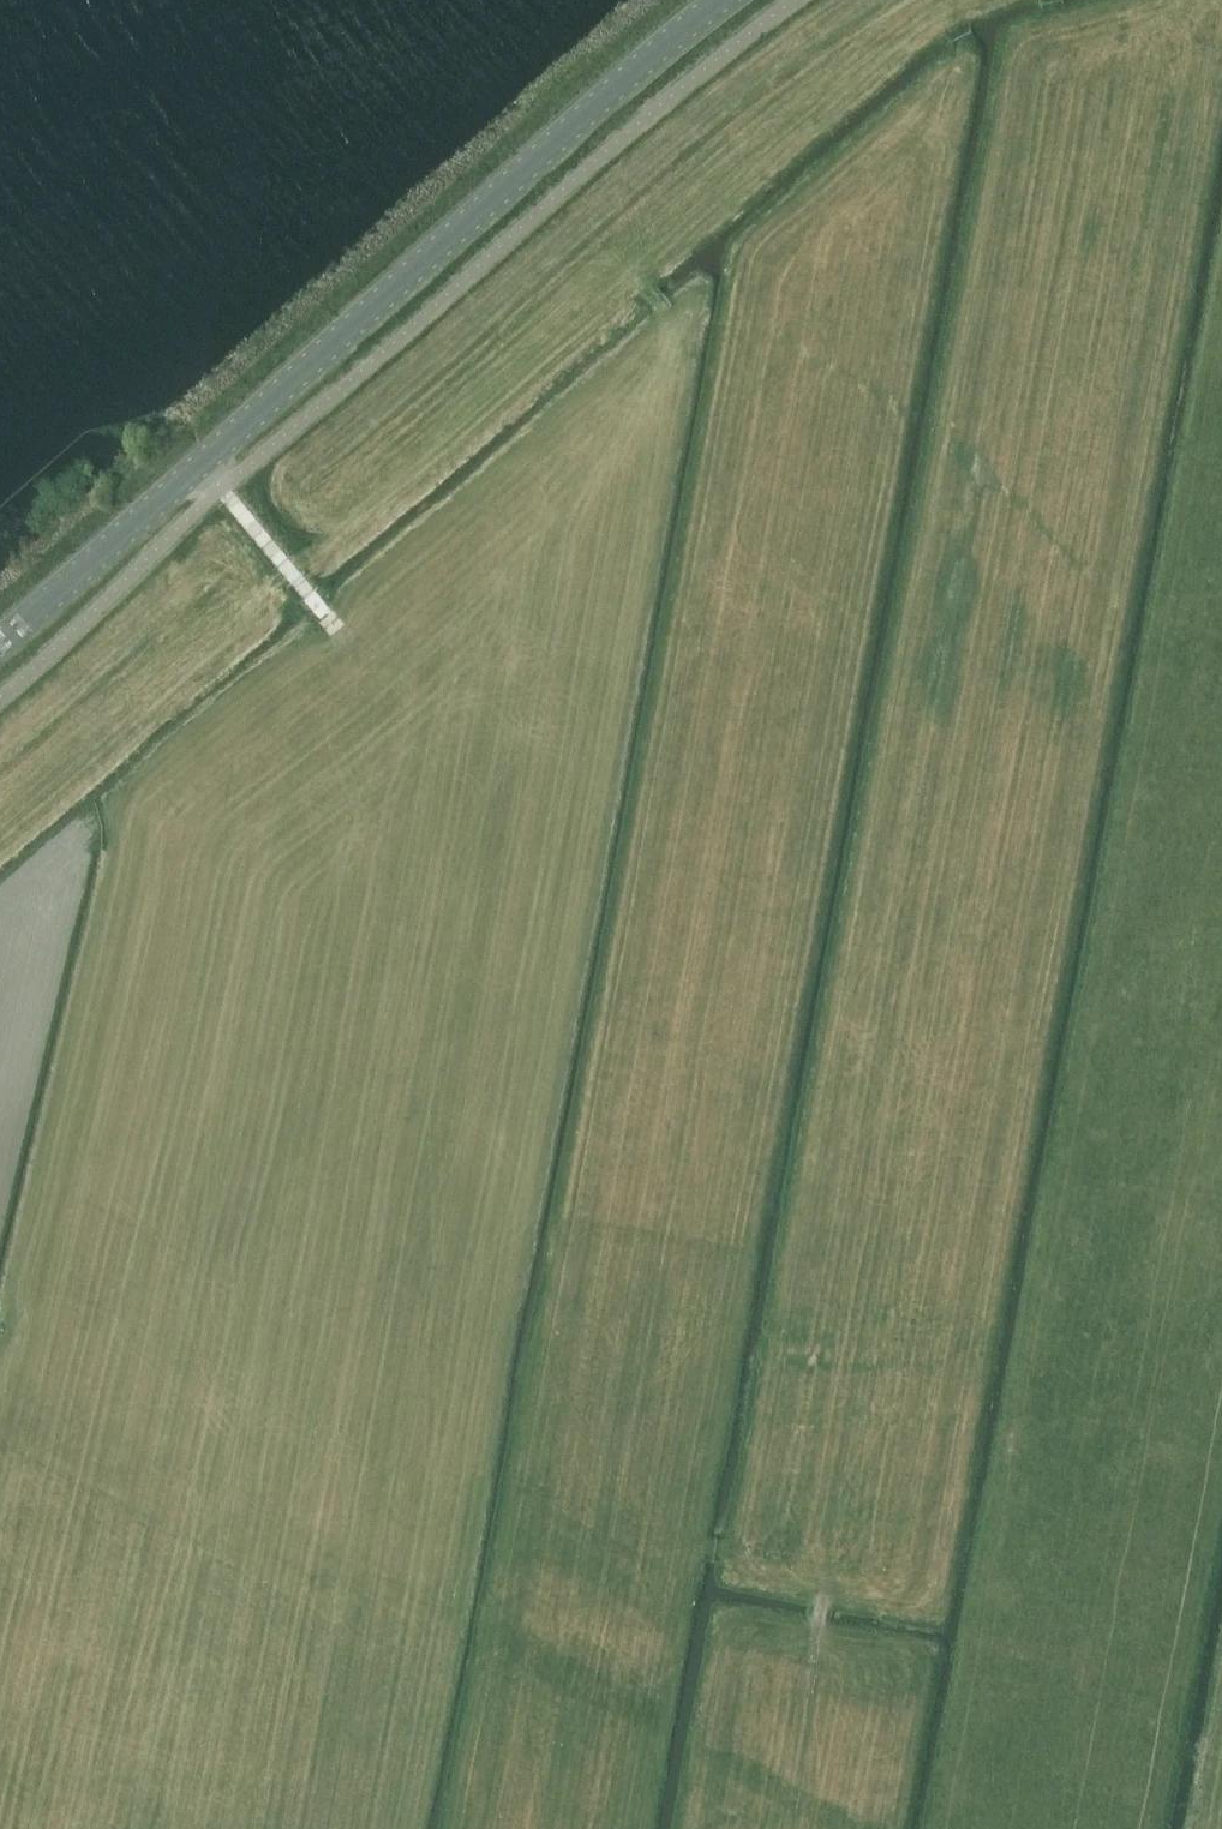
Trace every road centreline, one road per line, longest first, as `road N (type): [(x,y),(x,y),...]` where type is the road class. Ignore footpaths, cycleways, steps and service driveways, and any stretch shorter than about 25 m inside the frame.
road 1 (secondary): [(0,642),(721,0)]

